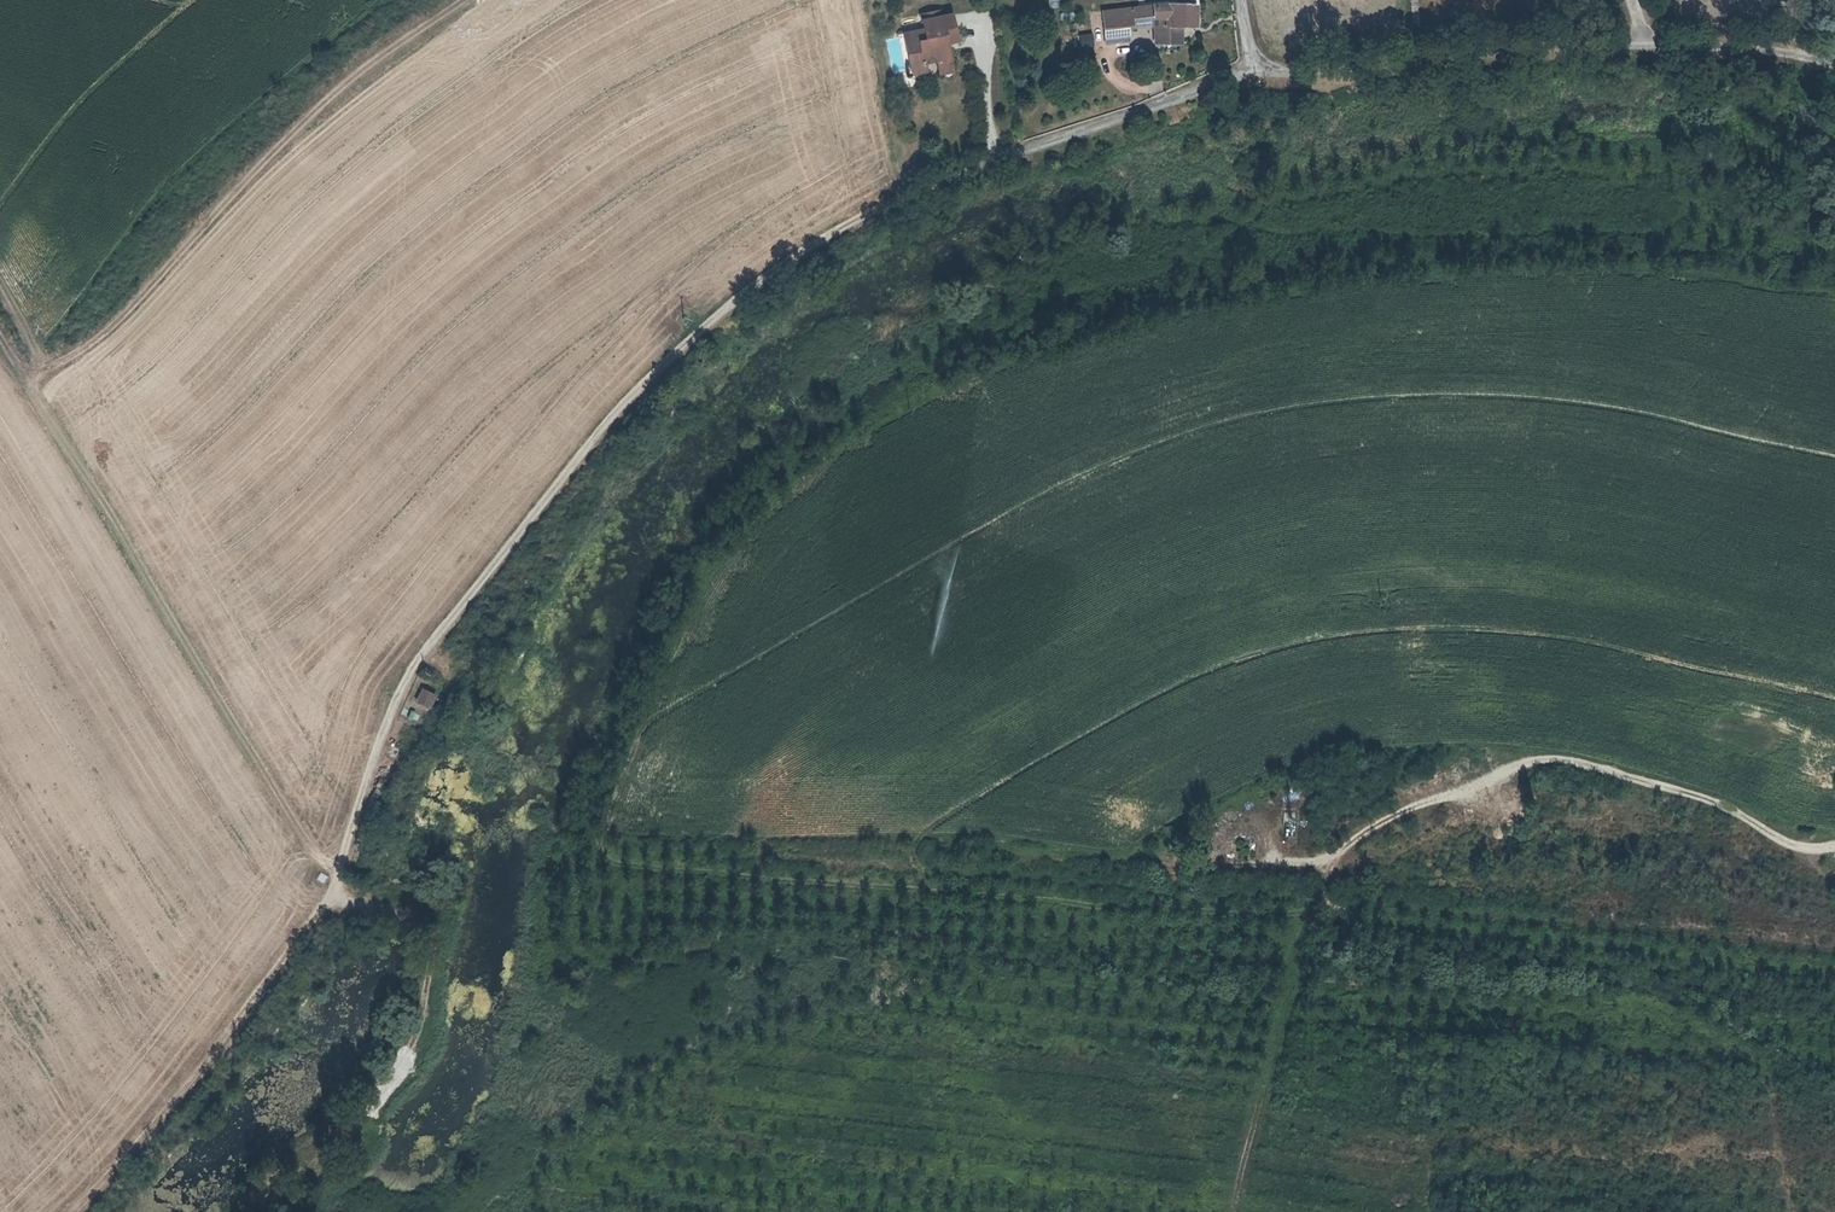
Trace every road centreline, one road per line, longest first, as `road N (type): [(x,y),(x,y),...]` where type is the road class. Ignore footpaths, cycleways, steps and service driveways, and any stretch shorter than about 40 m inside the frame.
road 1 (track): [(85,1211),(191,1092),(341,852),(390,708),(631,388),(857,212),(1250,70)]
road 2 (track): [(1229,1211),(1339,855),(1433,797),(1553,754),(1741,812),(1807,848),(1834,845)]
road 3 (track): [(462,0),(303,120),(88,346),(47,365),(0,290)]
road 4 (unclassified): [(1250,70),(1796,58),(1834,71)]

